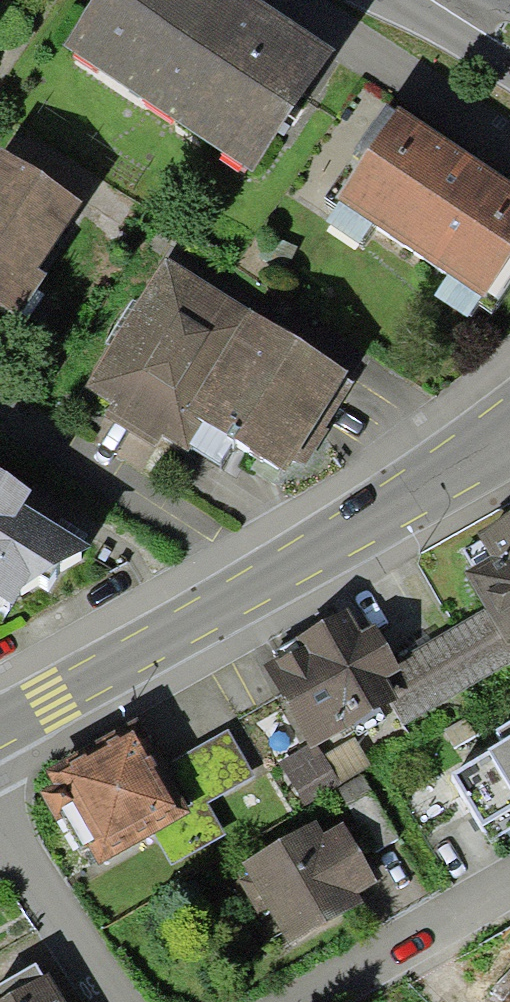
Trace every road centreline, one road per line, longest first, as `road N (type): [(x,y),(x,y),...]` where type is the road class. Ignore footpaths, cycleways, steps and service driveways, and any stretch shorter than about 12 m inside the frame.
road 1 (residential): [(509,430),(302,560),(0,728)]
road 2 (residential): [(268,1001),(509,875)]
road 3 (residential): [(0,823),(122,1001)]

